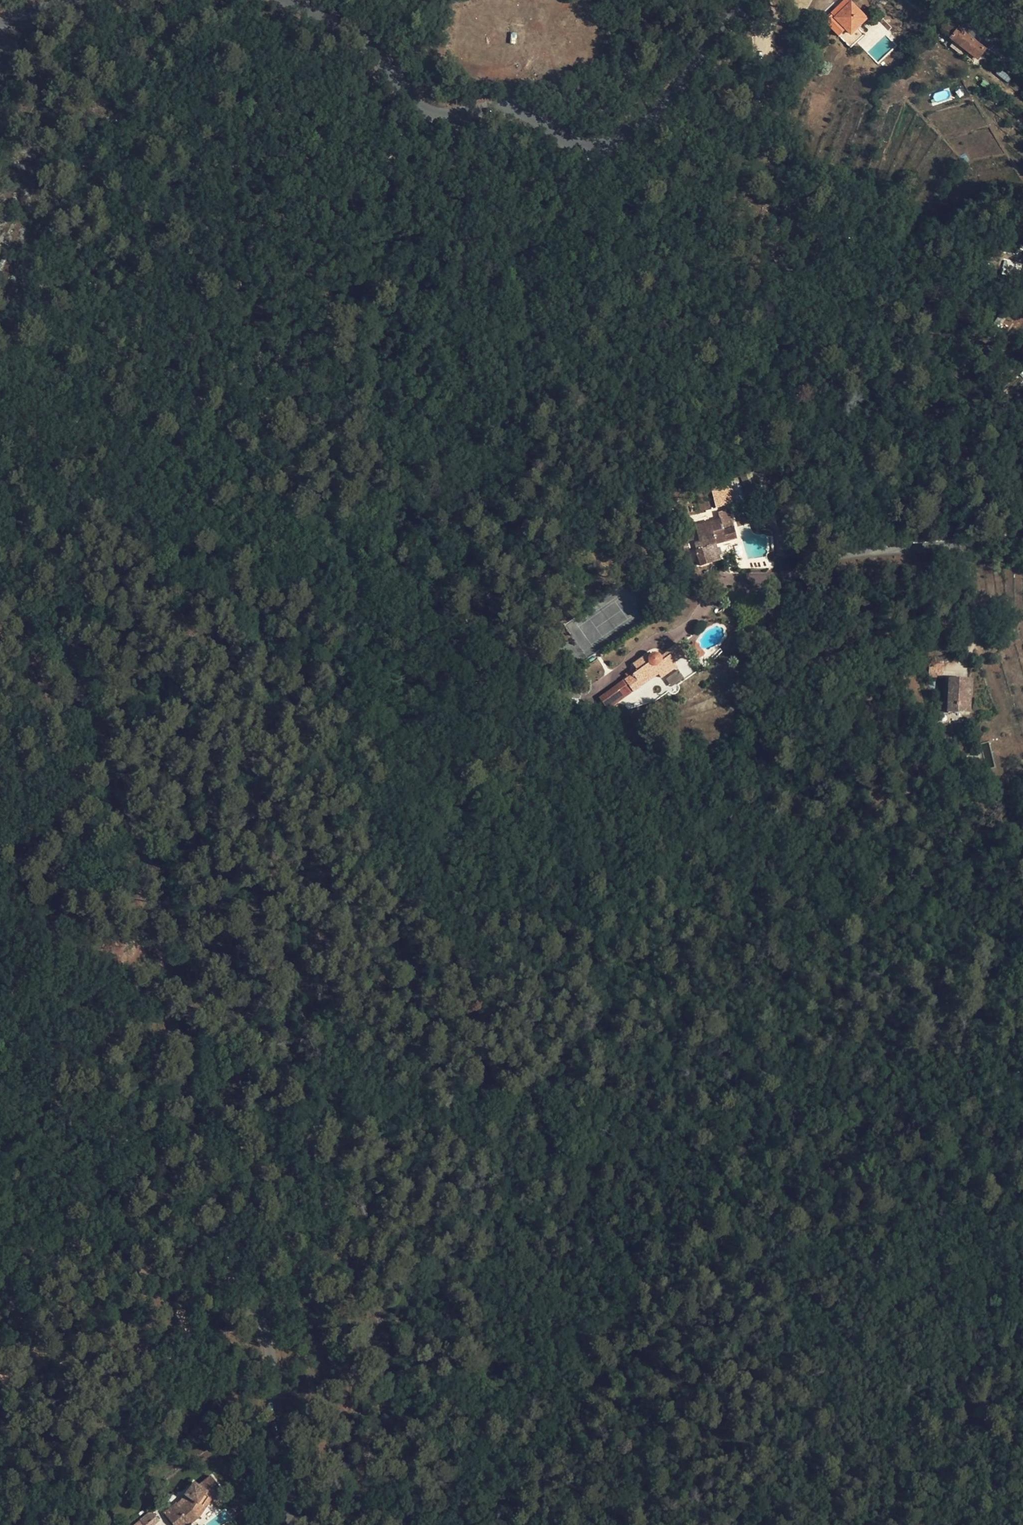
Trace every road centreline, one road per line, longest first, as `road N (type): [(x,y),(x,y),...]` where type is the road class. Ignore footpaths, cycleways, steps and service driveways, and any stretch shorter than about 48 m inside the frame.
road 1 (unclassified): [(0,590),(34,622),(89,708),(143,851),(184,1118),(271,1354),(286,1524)]
road 2 (unclassified): [(275,0),(321,18),(395,67),(427,110),(460,118),(518,113),(577,148),(624,150),(667,118),(762,0)]

